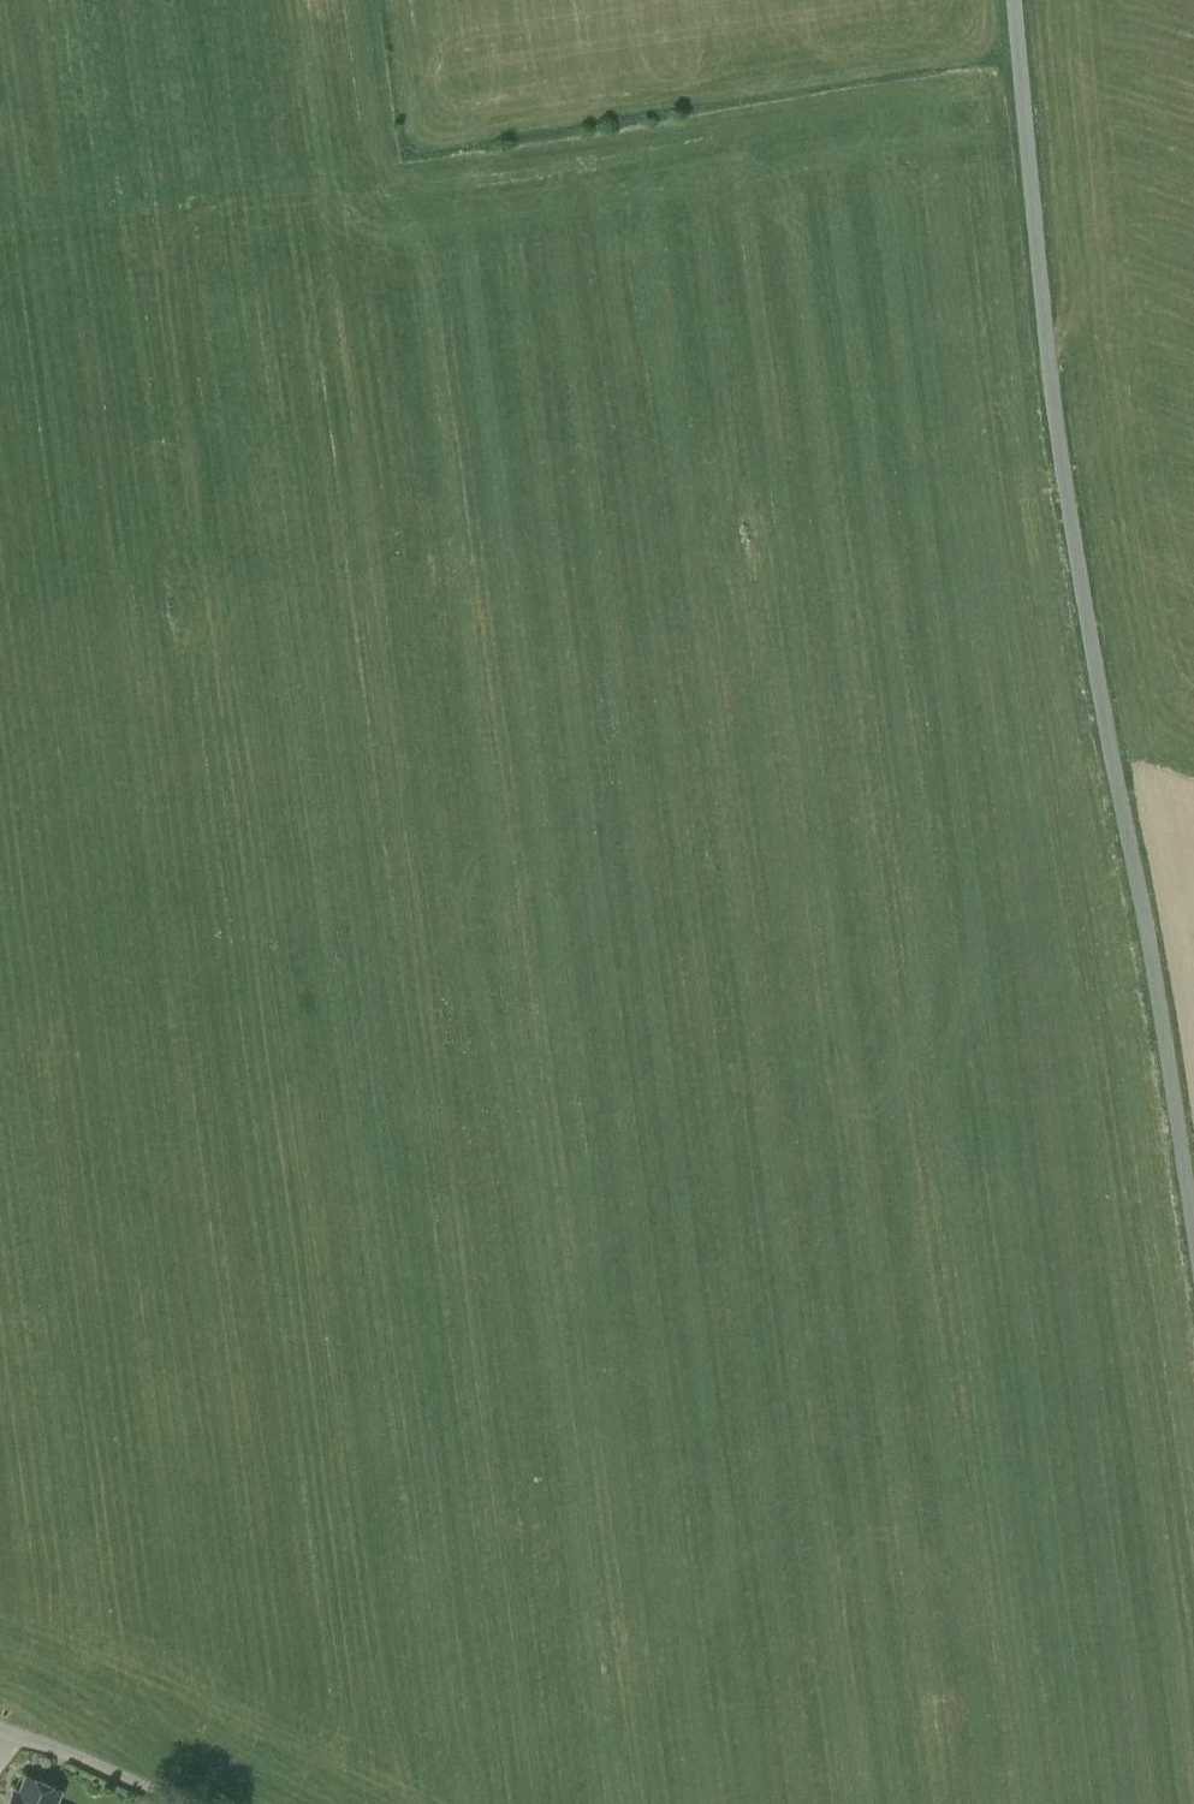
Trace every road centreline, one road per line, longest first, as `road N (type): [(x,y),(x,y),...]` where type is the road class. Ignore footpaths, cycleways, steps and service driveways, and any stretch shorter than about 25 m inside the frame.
road 1 (unclassified): [(1010,0),(1038,310),(1193,1232)]
road 2 (unclassified): [(185,1803),(0,1730)]

